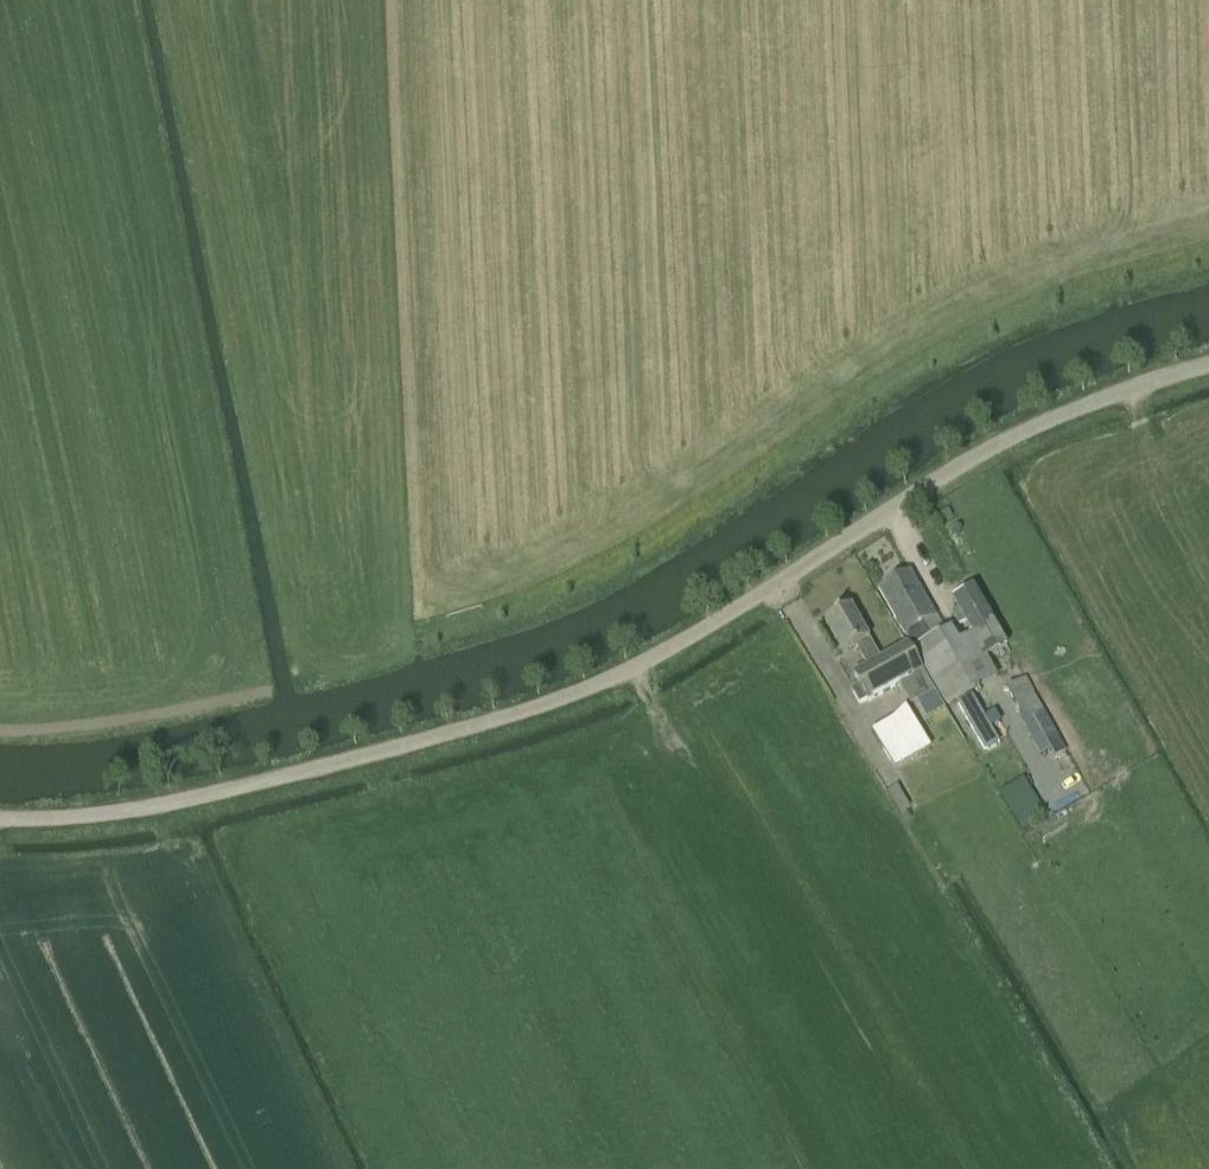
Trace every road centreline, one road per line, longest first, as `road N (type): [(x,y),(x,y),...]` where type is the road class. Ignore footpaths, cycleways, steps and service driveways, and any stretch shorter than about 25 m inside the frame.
road 1 (unclassified): [(0,819),(88,817),(230,791),(573,694),(665,651),(950,472),(1059,417),(1208,366)]

